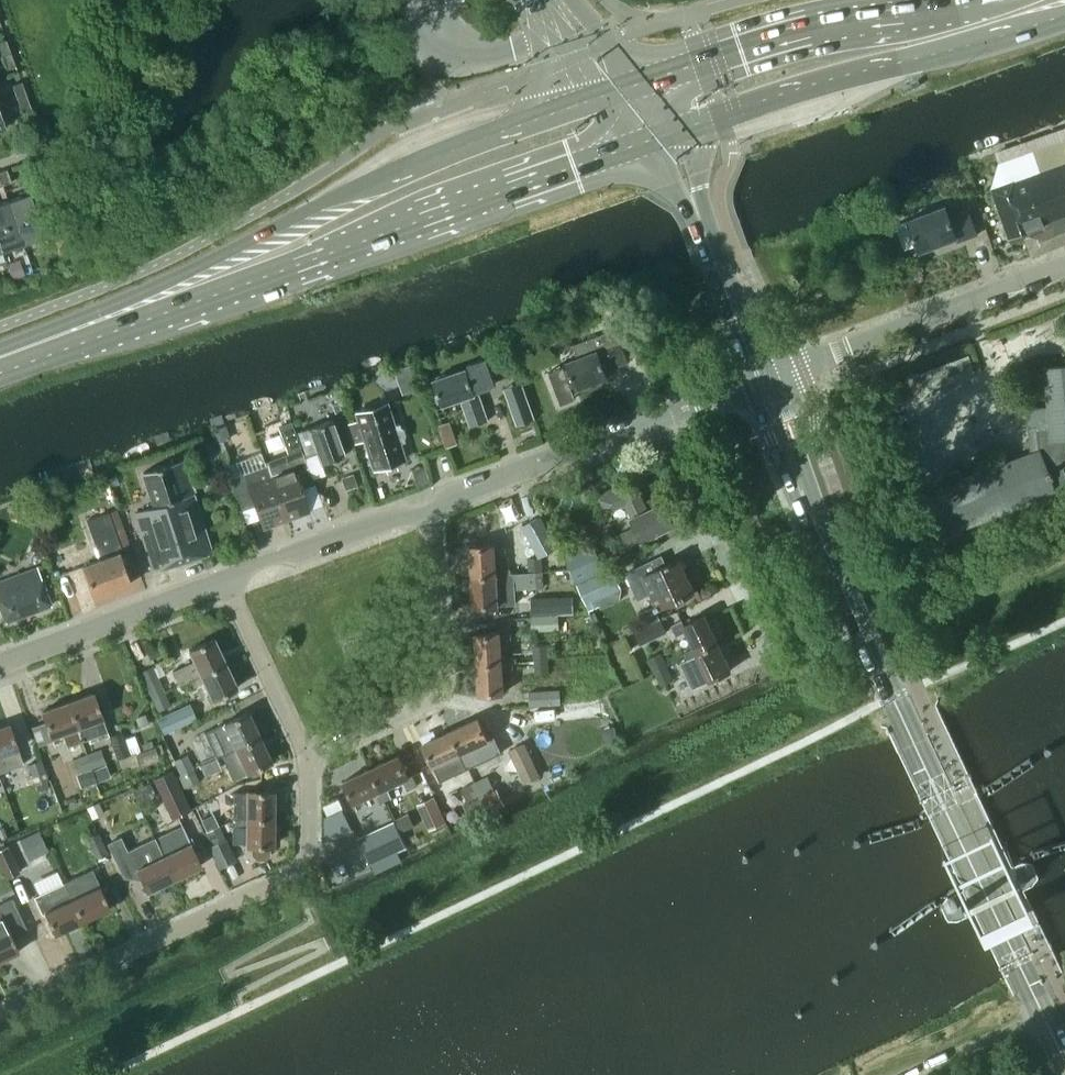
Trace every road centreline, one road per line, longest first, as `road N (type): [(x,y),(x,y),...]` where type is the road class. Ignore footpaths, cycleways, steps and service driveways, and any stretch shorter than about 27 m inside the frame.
road 1 (secondary): [(1064,1057),(805,499)]
road 2 (primary): [(68,333),(187,313),(642,150)]
road 3 (primary): [(594,93),(400,168),(68,333)]
road 4 (residential): [(0,1014),(292,876),(307,860),(309,758)]
road 5 (primary): [(685,135),(1064,24)]
road 6 (primary): [(965,0),(807,25),(639,78)]
road 7 (residential): [(432,509),(444,681),(436,697),(309,758)]
road 8 (residential): [(761,382),(1064,265)]
road 9 (residential): [(432,509),(659,418)]
road 10 (residential): [(0,667),(229,583)]
road 11 (track): [(852,1074),(1055,977)]
road 12 (residential): [(229,583),(432,509)]
road 13 (residential): [(309,758),(229,583)]
road 14 (residential): [(739,584),(659,418)]
road 15 (secondary): [(761,382),(705,229)]
road 16 (secondary): [(805,499),(792,431),(761,382)]
road 17 (secondary): [(761,382),(775,447),(805,499)]

